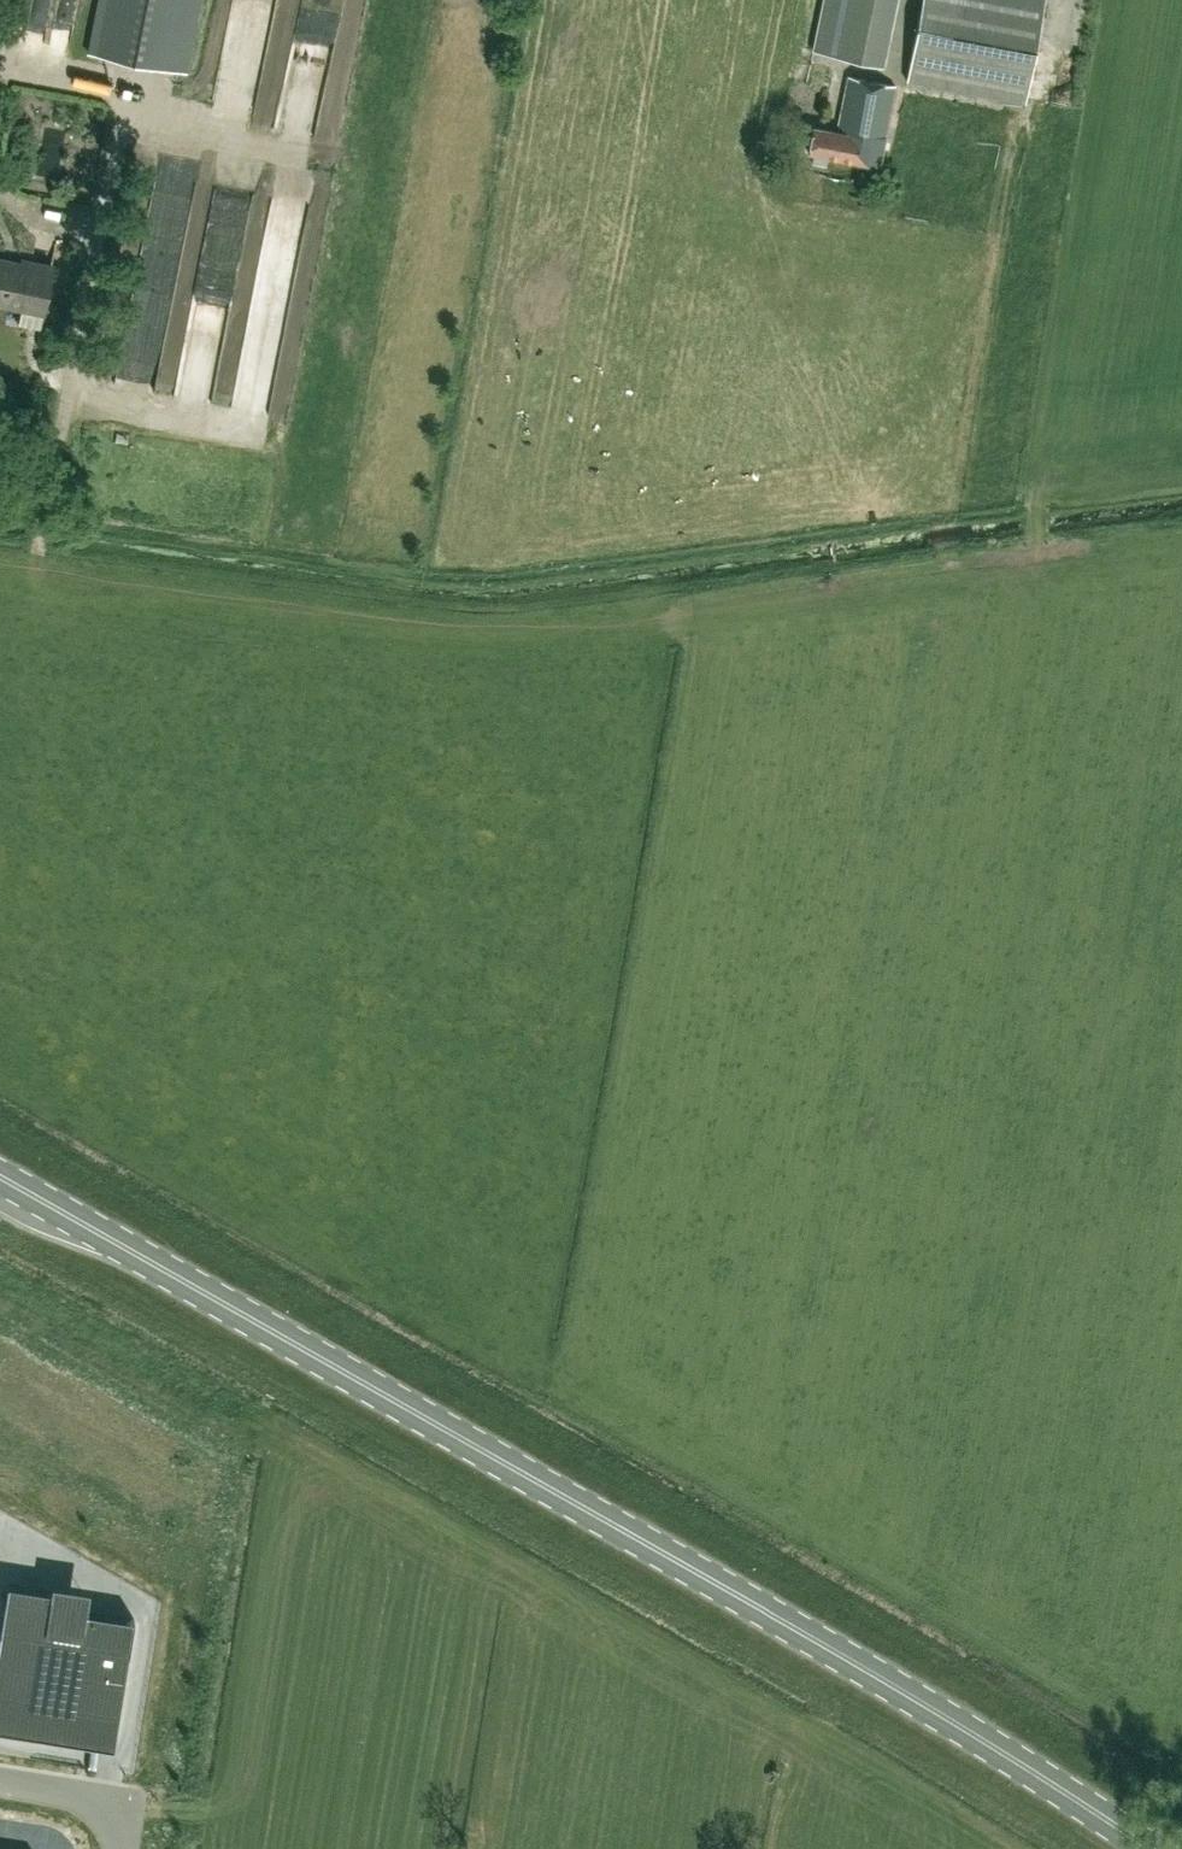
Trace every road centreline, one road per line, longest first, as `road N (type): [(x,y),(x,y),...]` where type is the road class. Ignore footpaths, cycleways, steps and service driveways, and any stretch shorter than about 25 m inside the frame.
road 1 (primary): [(1150,1848),(855,1663),(0,1175)]
road 2 (unclassified): [(56,468),(99,237),(92,221),(63,210),(14,216),(0,206)]
road 3 (unclassified): [(0,1778),(133,1799),(124,1848)]
road 4 (unclassified): [(0,123),(26,0)]

